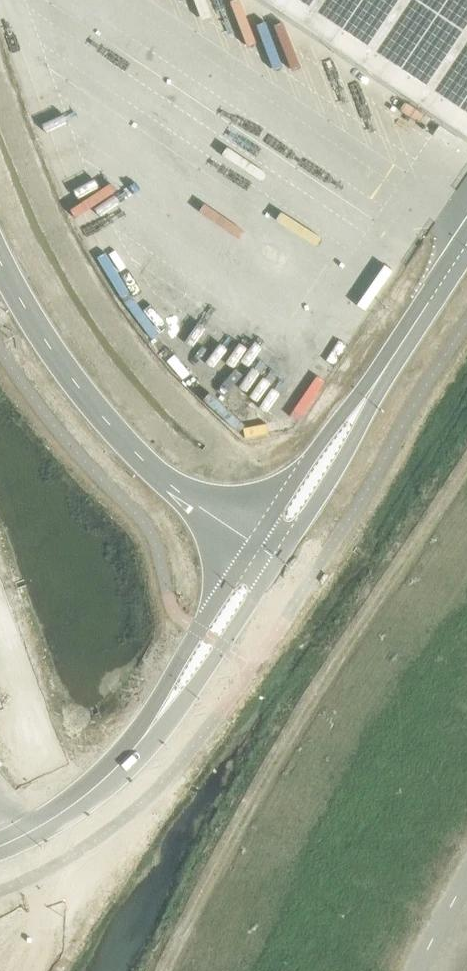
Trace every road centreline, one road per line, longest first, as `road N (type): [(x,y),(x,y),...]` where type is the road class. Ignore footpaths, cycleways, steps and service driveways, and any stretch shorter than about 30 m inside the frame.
road 1 (tertiary): [(0,260),(88,400),(151,466),(252,542)]
road 2 (unclassified): [(159,718),(81,801),(0,846)]
road 3 (unclassified): [(252,542),(172,670),(159,718)]
road 4 (unclassified): [(159,718),(196,683),(276,557)]
road 5 (tertiary): [(466,243),(361,403)]
road 6 (tertiary): [(361,403),(326,437),(252,542)]
road 7 (tertiary): [(276,557),(339,459),(361,403)]

